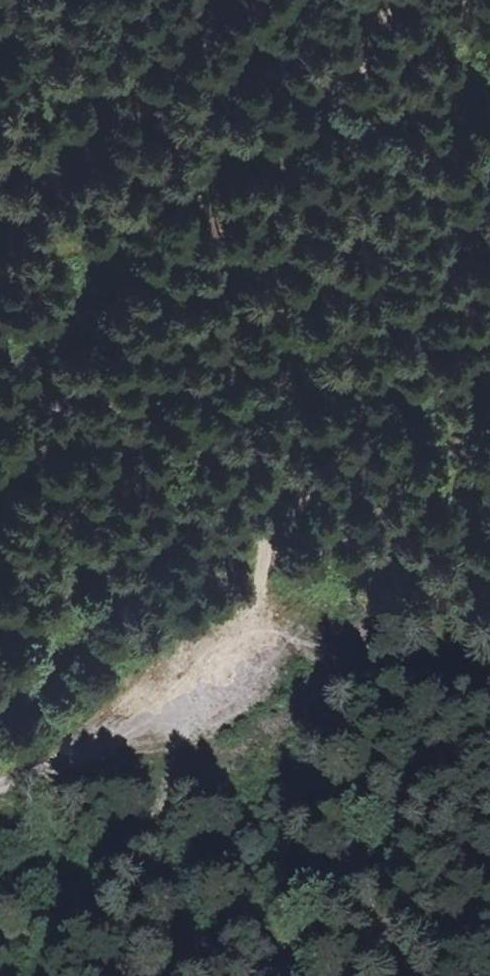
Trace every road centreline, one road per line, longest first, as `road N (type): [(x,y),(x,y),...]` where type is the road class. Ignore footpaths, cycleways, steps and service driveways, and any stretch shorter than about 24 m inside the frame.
road 1 (track): [(391,0),(290,353),(262,592),(201,693),(168,791),(123,860),(93,897),(42,926),(0,933)]
road 2 (track): [(391,0),(489,315)]
road 3 (track): [(0,792),(63,776),(201,693)]

